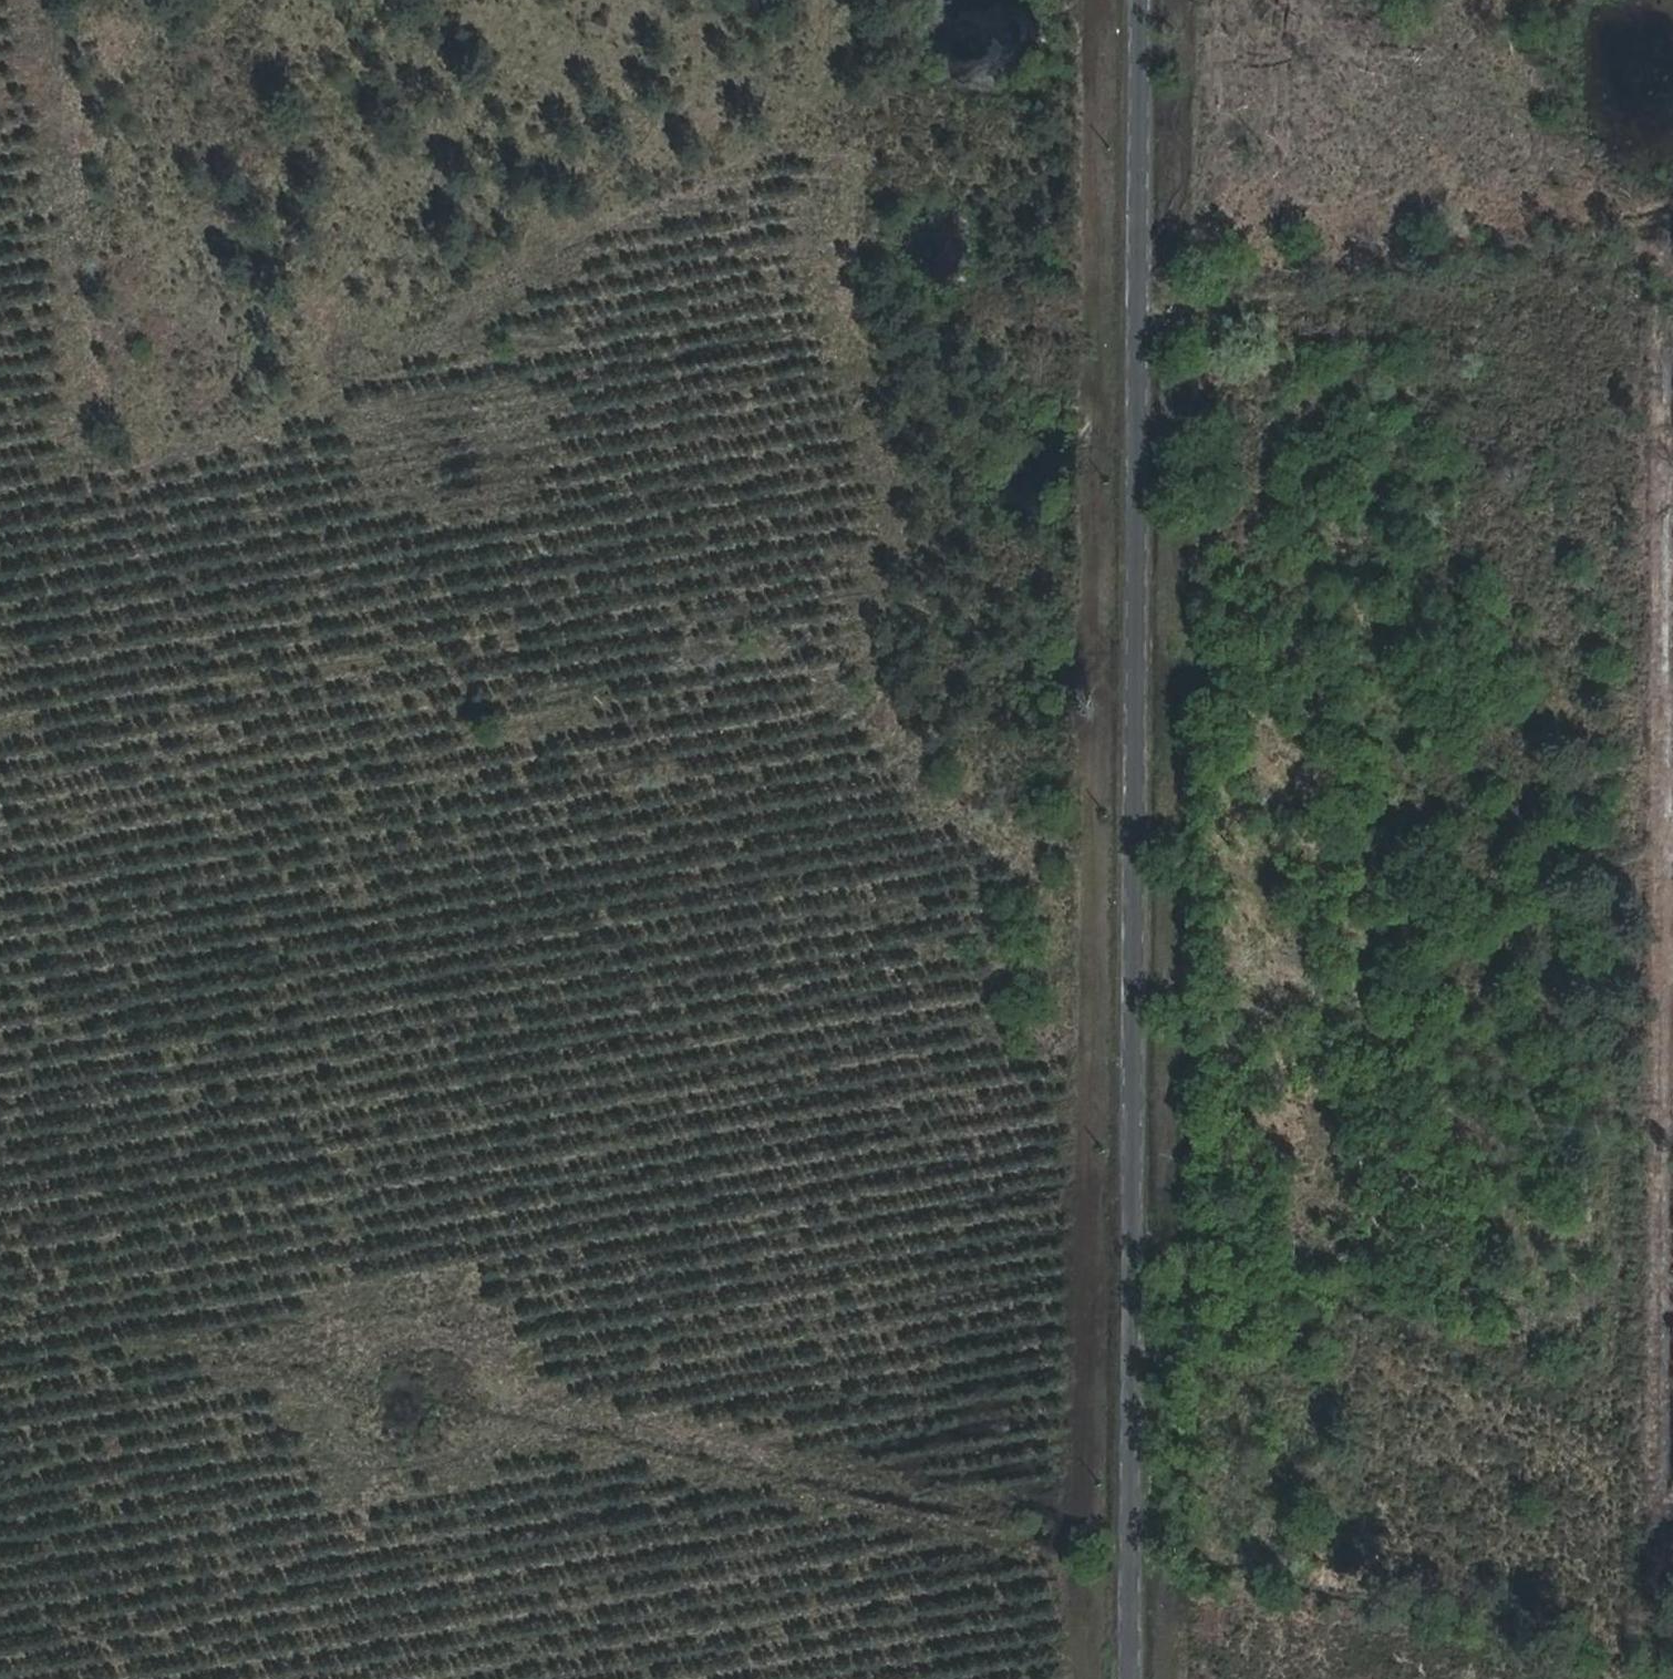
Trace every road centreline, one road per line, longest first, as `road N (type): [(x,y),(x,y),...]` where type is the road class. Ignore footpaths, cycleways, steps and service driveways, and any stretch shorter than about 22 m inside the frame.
road 1 (residential): [(1151,0),(1176,1678)]

